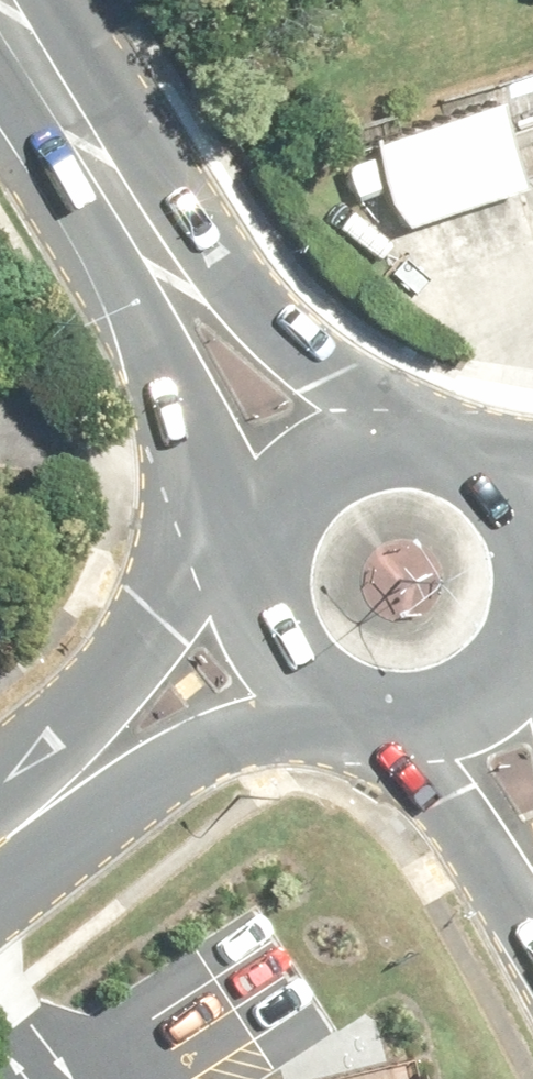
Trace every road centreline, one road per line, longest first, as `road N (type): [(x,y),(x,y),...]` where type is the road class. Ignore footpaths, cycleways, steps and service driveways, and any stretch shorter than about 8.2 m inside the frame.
road 1 (primary): [(317,482),(265,415),(3,0)]
road 2 (tertiary): [(0,843),(274,623)]
road 3 (primary): [(317,482),(352,462),(392,453),(431,457),(469,473),(523,535)]
road 4 (primary): [(466,700),(388,715),(349,705),(291,656),(274,623)]
road 5 (primary): [(523,535),(532,572),(519,645),(466,700)]
road 6 (primary): [(274,623),(271,562),(280,531),(317,482)]
road 7 (primary): [(532,816),(466,700)]

